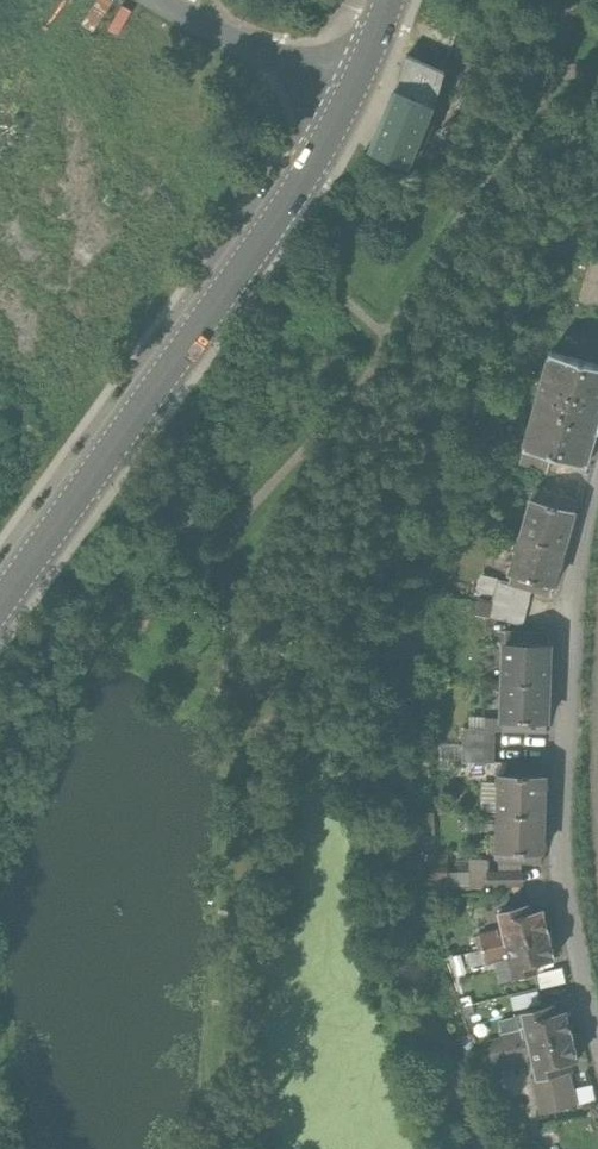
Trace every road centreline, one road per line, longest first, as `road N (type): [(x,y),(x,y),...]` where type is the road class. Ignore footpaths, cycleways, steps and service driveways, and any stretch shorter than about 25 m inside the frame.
road 1 (secondary): [(348,101),(220,301),(0,601)]
road 2 (residential): [(597,1035),(562,864),(559,663),(597,464)]
road 3 (unclassified): [(348,101),(174,0)]

